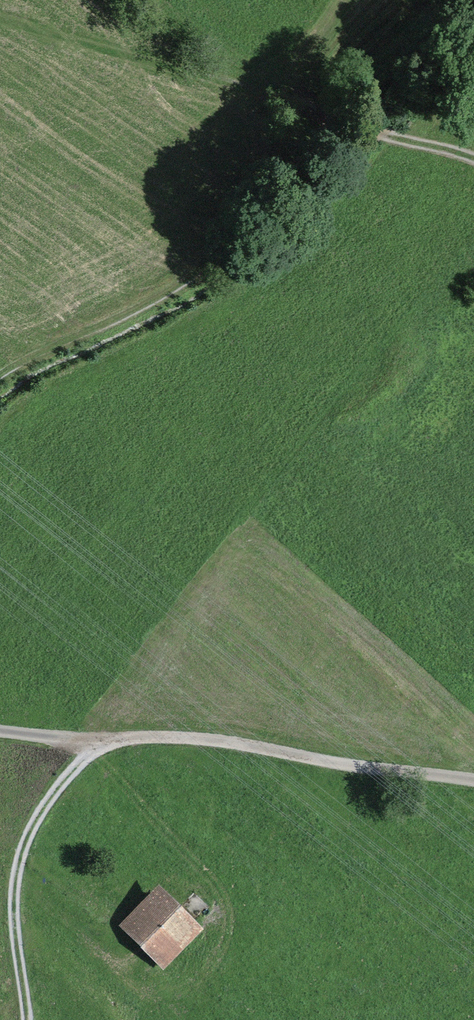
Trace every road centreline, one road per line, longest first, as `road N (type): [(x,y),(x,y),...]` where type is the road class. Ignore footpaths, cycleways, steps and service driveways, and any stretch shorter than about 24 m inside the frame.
road 1 (track): [(0,729),(210,740),(473,781)]
road 2 (track): [(0,370),(194,273),(354,122)]
road 3 (track): [(0,18),(166,58),(354,122)]
road 4 (track): [(27,1019),(14,939),(19,863),(55,794),(102,740)]
road 5 (track): [(354,122),(459,0)]
road 6 (track): [(354,122),(473,155)]

